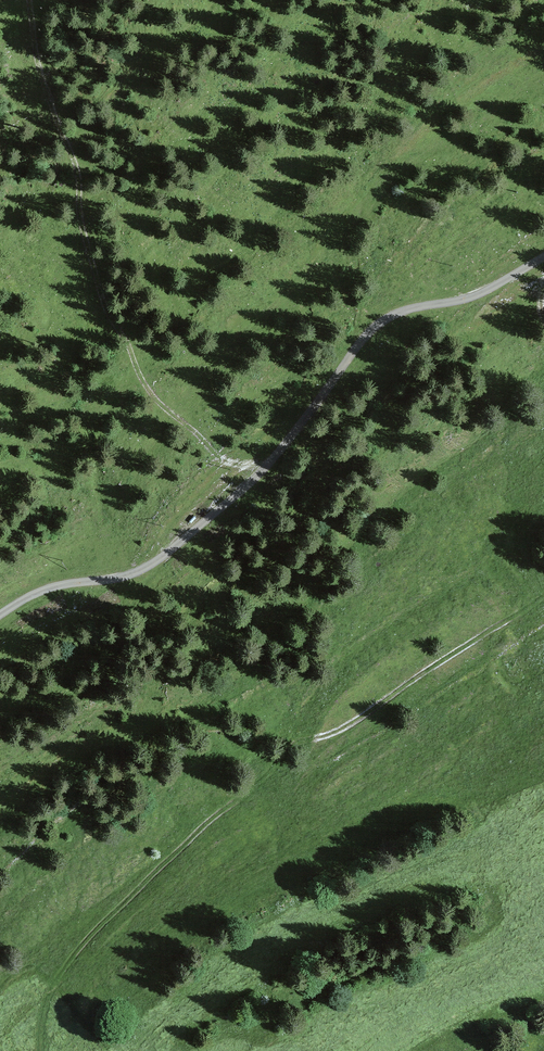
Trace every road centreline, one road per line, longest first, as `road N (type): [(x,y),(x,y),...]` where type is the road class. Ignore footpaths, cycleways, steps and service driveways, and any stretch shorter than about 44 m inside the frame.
road 1 (unclassified): [(543,255),(478,294),(395,313),(372,328),(267,468),(153,565),(46,588),(0,615)]
road 2 (track): [(40,0),(47,71),(87,157),(108,279),(150,370),(231,450),(277,454)]
road 3 (track): [(296,735),(358,714),(475,630),(543,594)]

